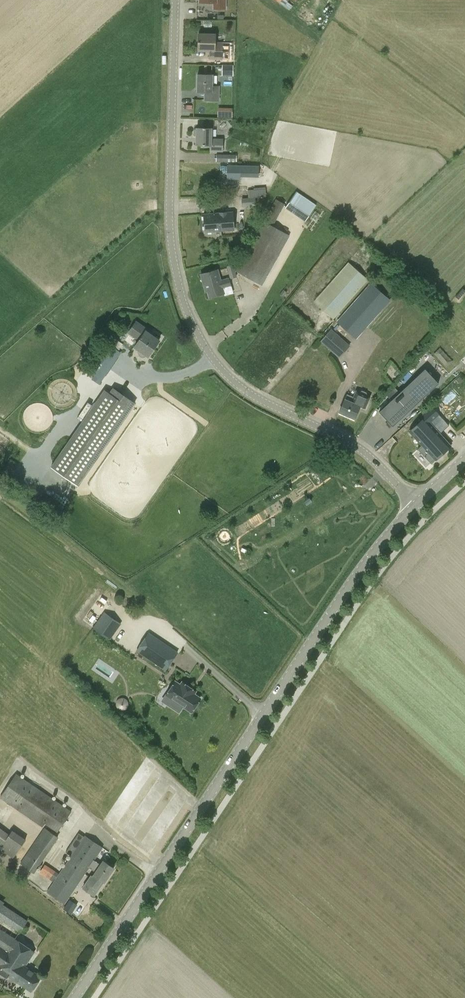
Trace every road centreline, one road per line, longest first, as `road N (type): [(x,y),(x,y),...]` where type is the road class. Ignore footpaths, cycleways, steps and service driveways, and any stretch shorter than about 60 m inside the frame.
road 1 (tertiary): [(176,0),(172,210),(188,311),(234,380),(347,439),(413,505)]
road 2 (tertiary): [(413,505),(370,555),(74,997)]

